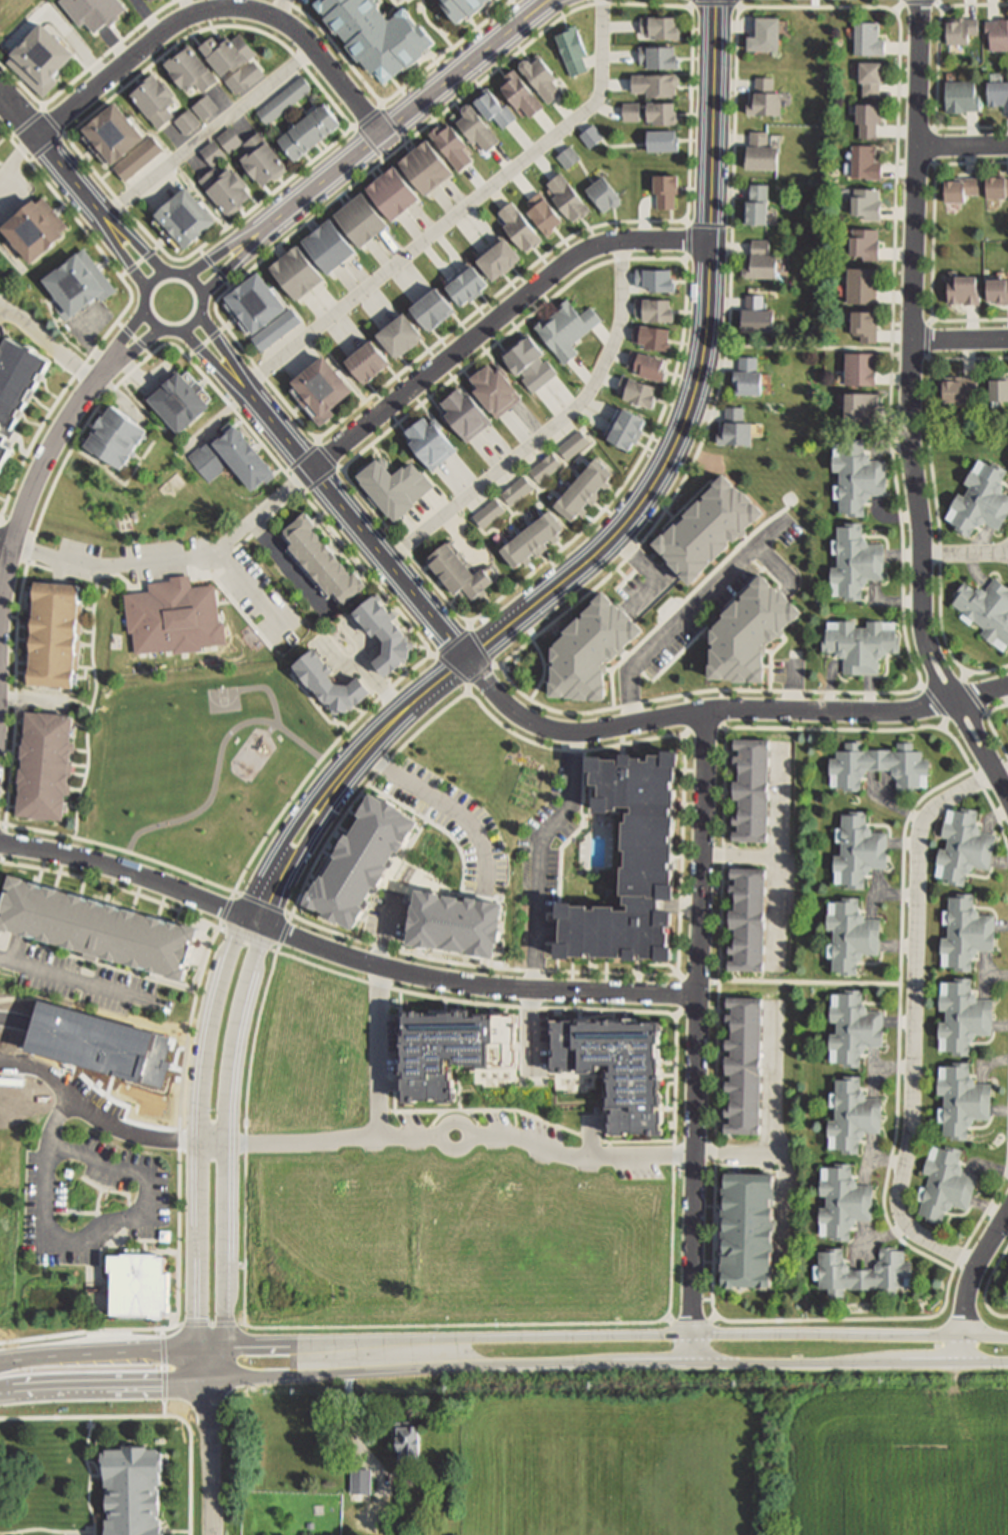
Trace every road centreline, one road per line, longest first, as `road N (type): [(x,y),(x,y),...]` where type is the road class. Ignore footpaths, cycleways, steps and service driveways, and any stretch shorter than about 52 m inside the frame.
road 1 (residential): [(921,0),(912,342),(927,644),(1007,792)]
road 2 (tertiary): [(211,1382),(349,1370),(1007,1361)]
road 3 (residential): [(717,0),(709,304),(687,420),(648,494),(614,536),(468,658)]
road 4 (residential): [(211,1382),(224,1344),(232,1051),(251,970),(322,818),(415,703)]
road 5 (residential): [(702,995),(534,991),(428,977),(302,941),(114,866),(0,843)]
road 6 (residential): [(415,703),(349,753),(303,813),(266,872),(224,970),(202,1091),(199,1346)]
road 7 (residential): [(468,658),(504,706),(526,722),(572,734),(706,710),(909,711),(1007,685)]
road 8 (tertiary): [(694,1335),(199,1346)]
road 9 (residential): [(310,471),(573,258),(622,240),(710,242)]
road 10 (residential): [(697,1155),(706,710)]
road 11 (residential): [(37,137),(180,21),(237,8),(300,34),(382,134)]
road 12 (residential): [(549,0),(267,227)]
road 13 (residential): [(243,389),(468,658)]
road 14 (residential): [(917,981),(914,1128),(899,1204),(913,1232),(977,1267)]
road 15 (residential): [(0,635),(13,545),(35,479),(97,377)]
road 16 (tertiary): [(962,1337),(694,1335)]
road 17 (residential): [(998,775),(925,818),(917,981)]
road 18 (tertiary): [(0,1396),(211,1382)]
road 19 (tertiary): [(199,1346),(0,1364)]
road 20 (residential): [(150,283),(143,304),(156,327),(179,331),(197,320),(203,305),(192,279),(176,272),(150,283)]
road 21 (residential): [(694,1335),(697,1155)]
road 22 (residential): [(0,94),(102,217)]
road 23 (residential): [(211,1382),(212,1534)]
road 24 (residential): [(1007,1214),(966,1296),(962,1337)]

